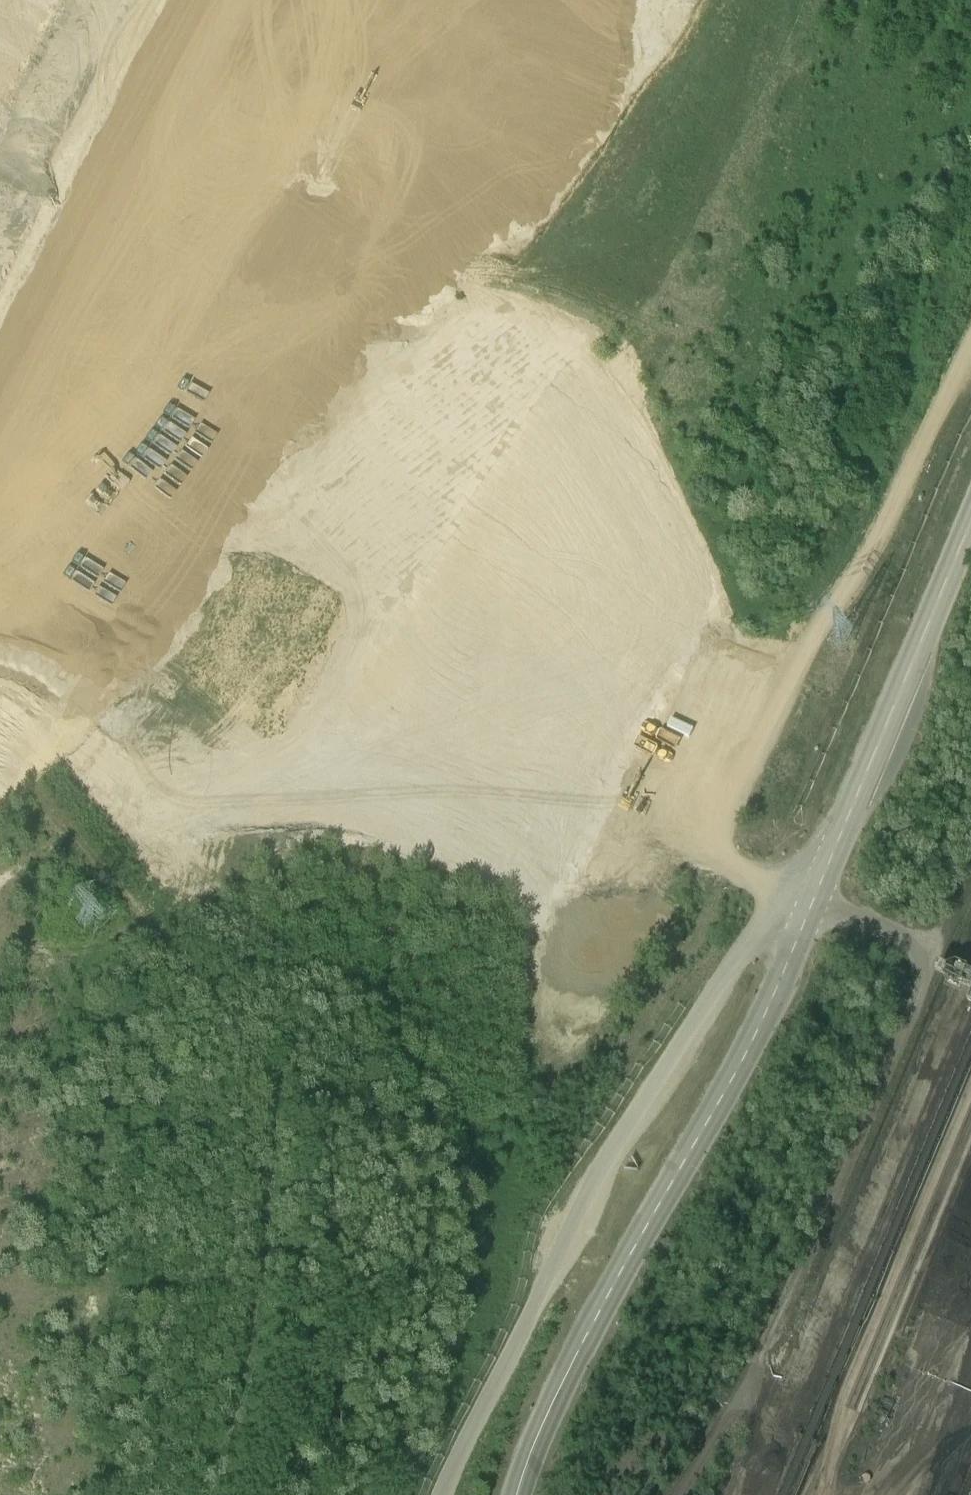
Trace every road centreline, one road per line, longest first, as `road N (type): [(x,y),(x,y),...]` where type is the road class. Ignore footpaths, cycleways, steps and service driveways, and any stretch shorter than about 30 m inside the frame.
road 1 (track): [(449,1494),(611,1156),(776,909)]
road 2 (track): [(970,353),(879,542),(830,612),(735,797),(720,839),(733,866)]
road 3 (track): [(162,0),(87,147)]

